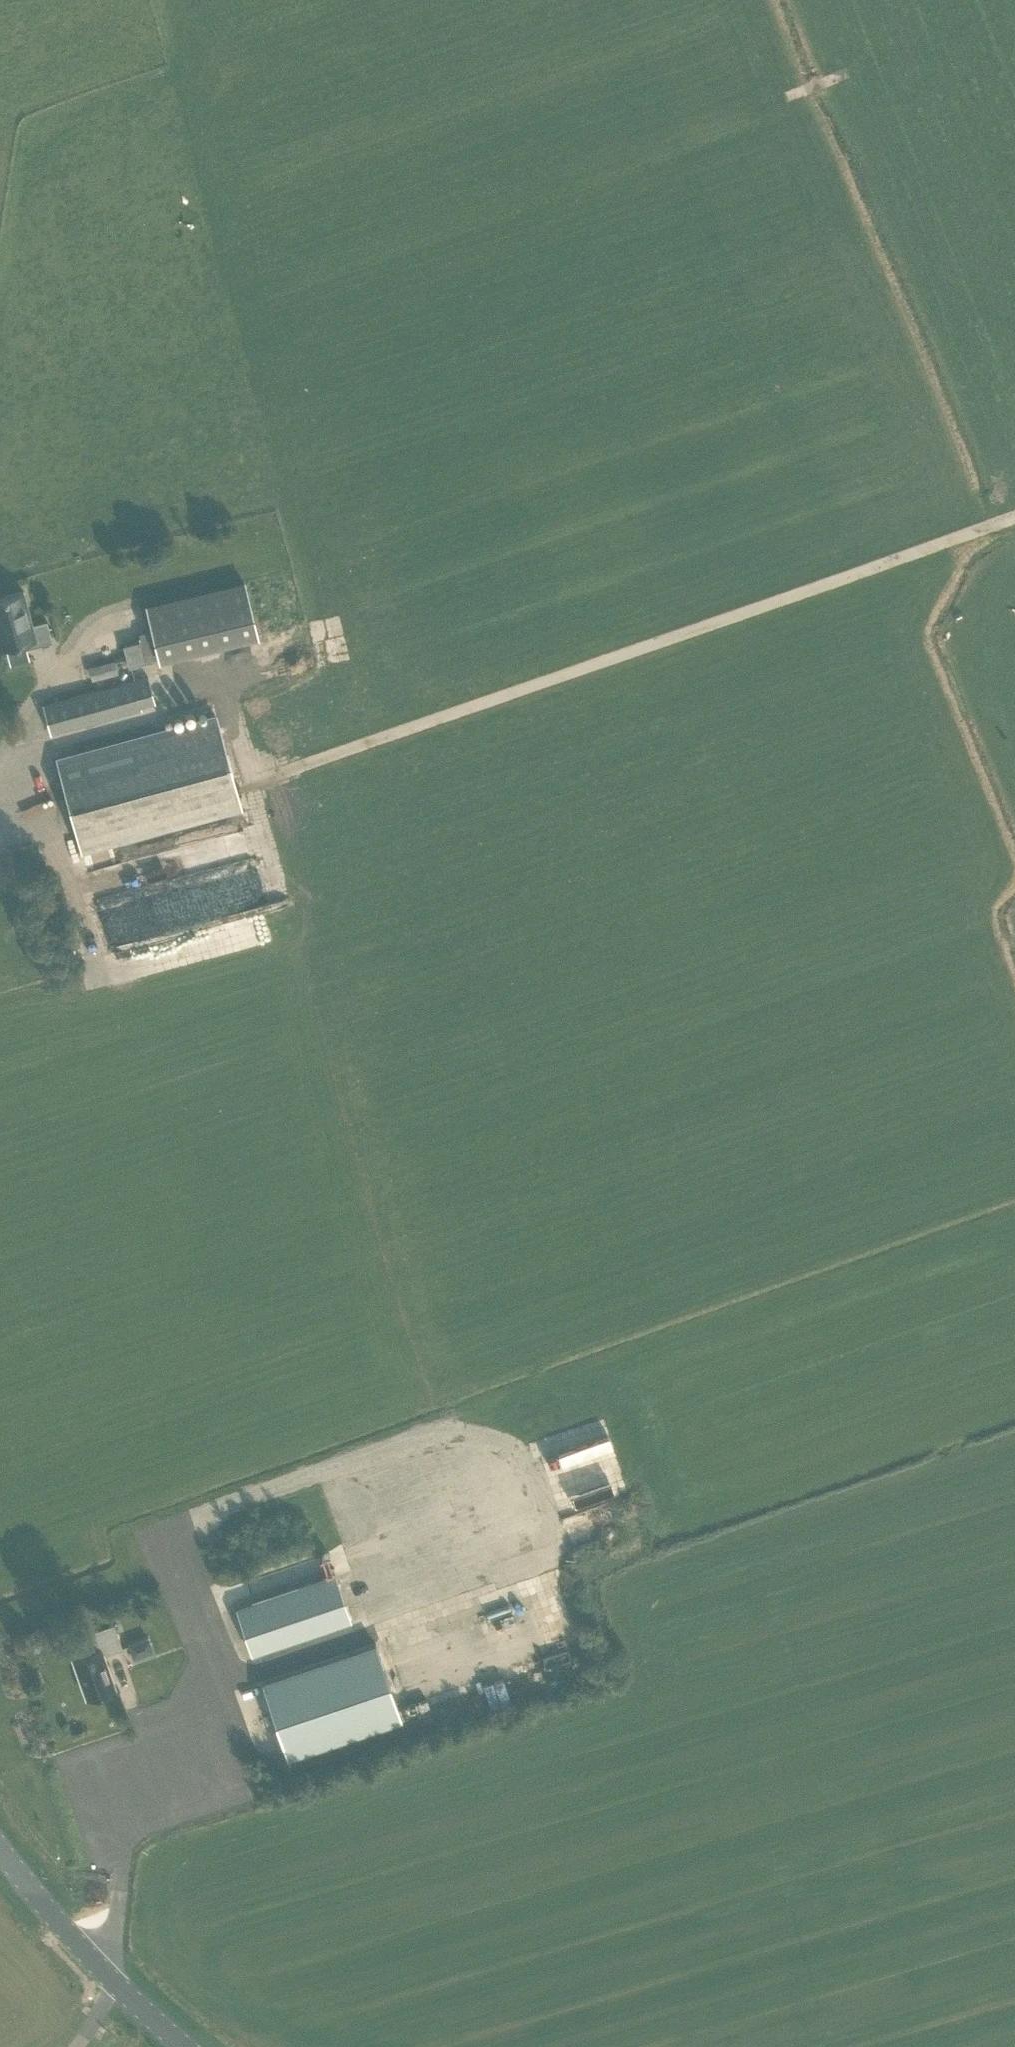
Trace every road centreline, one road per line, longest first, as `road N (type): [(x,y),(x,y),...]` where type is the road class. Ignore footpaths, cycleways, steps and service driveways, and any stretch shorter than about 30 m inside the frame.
road 1 (track): [(0,773),(15,753),(232,700),(247,763),(275,776),(1014,516)]
road 2 (secondary): [(186,2046),(117,1985),(0,1850)]

